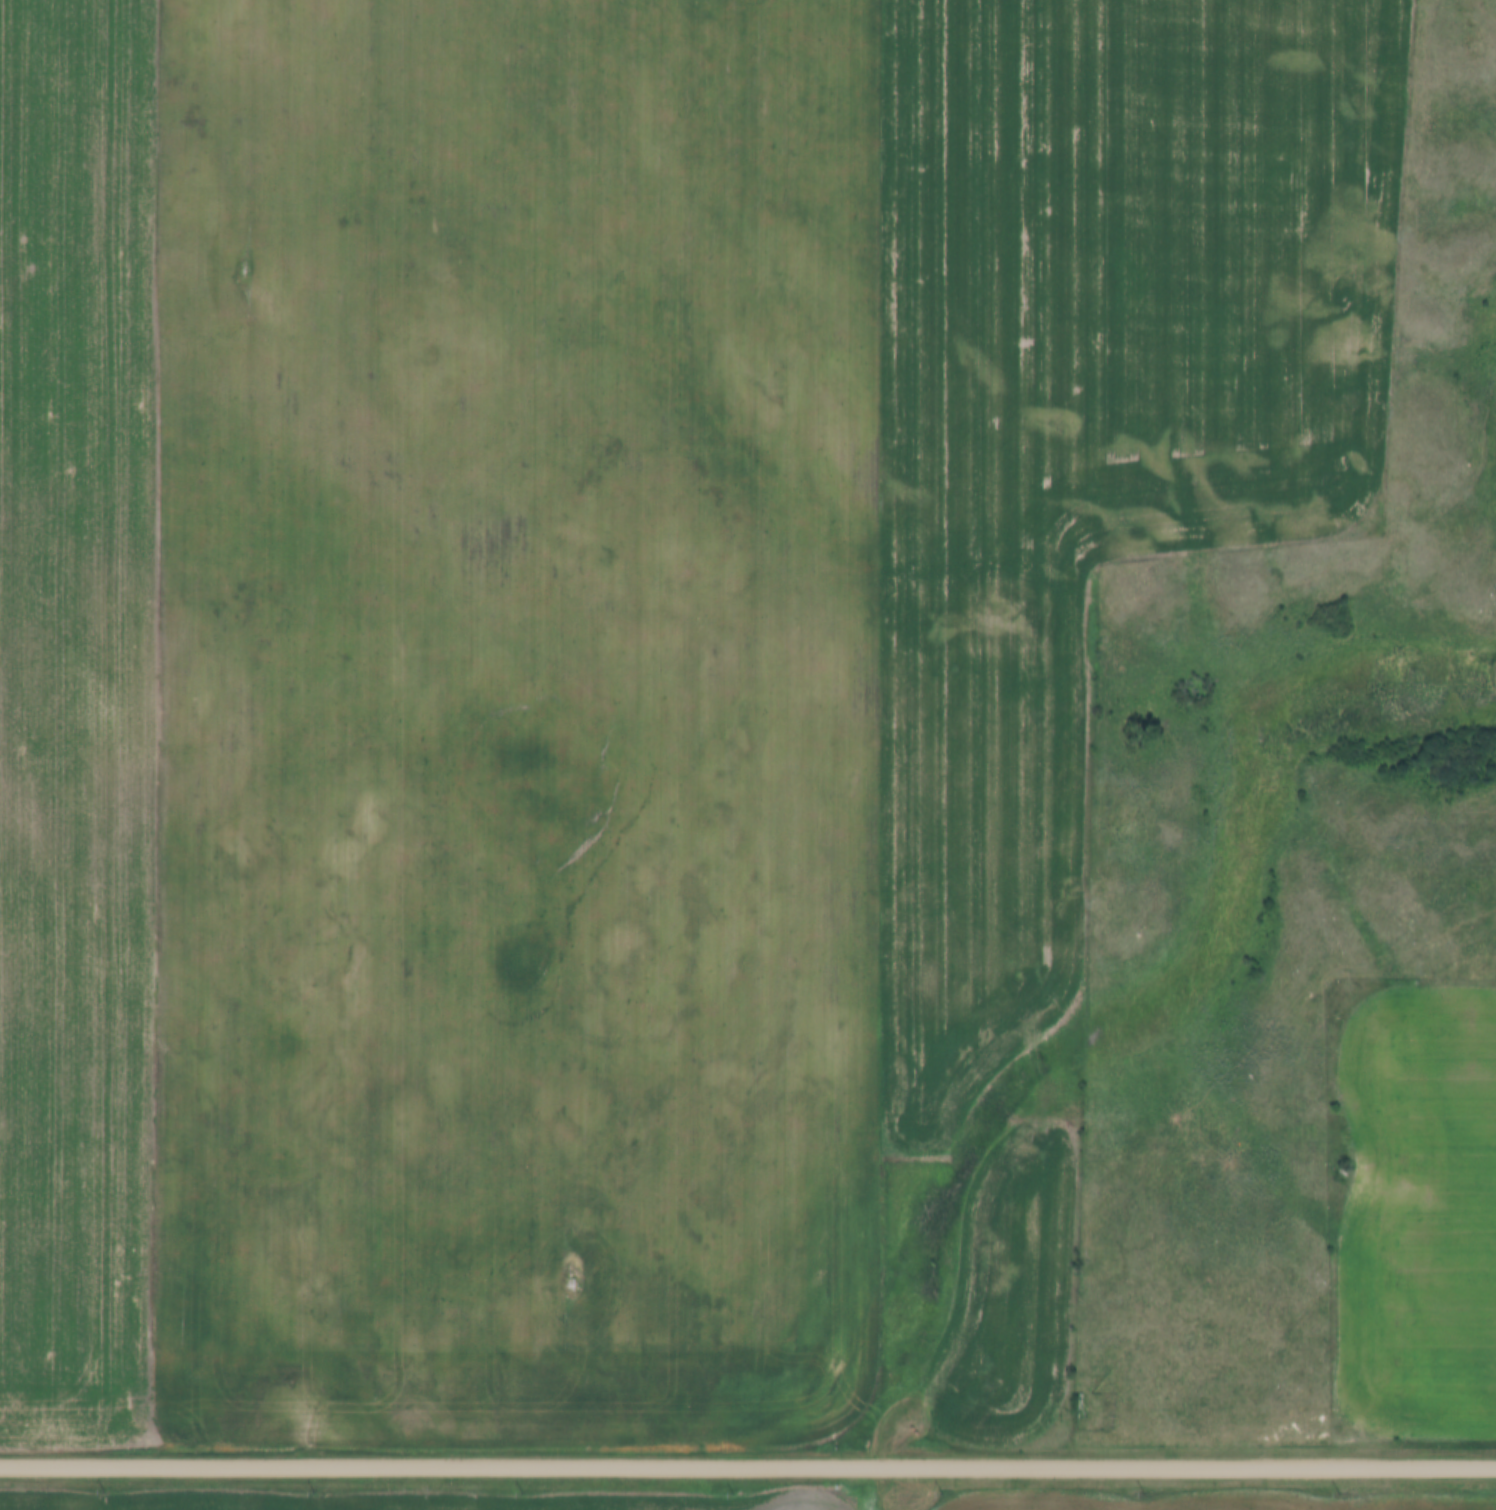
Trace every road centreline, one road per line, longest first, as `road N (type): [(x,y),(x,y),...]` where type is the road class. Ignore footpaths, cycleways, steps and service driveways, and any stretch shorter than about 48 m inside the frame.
road 1 (residential): [(1495,1465),(0,1465)]

